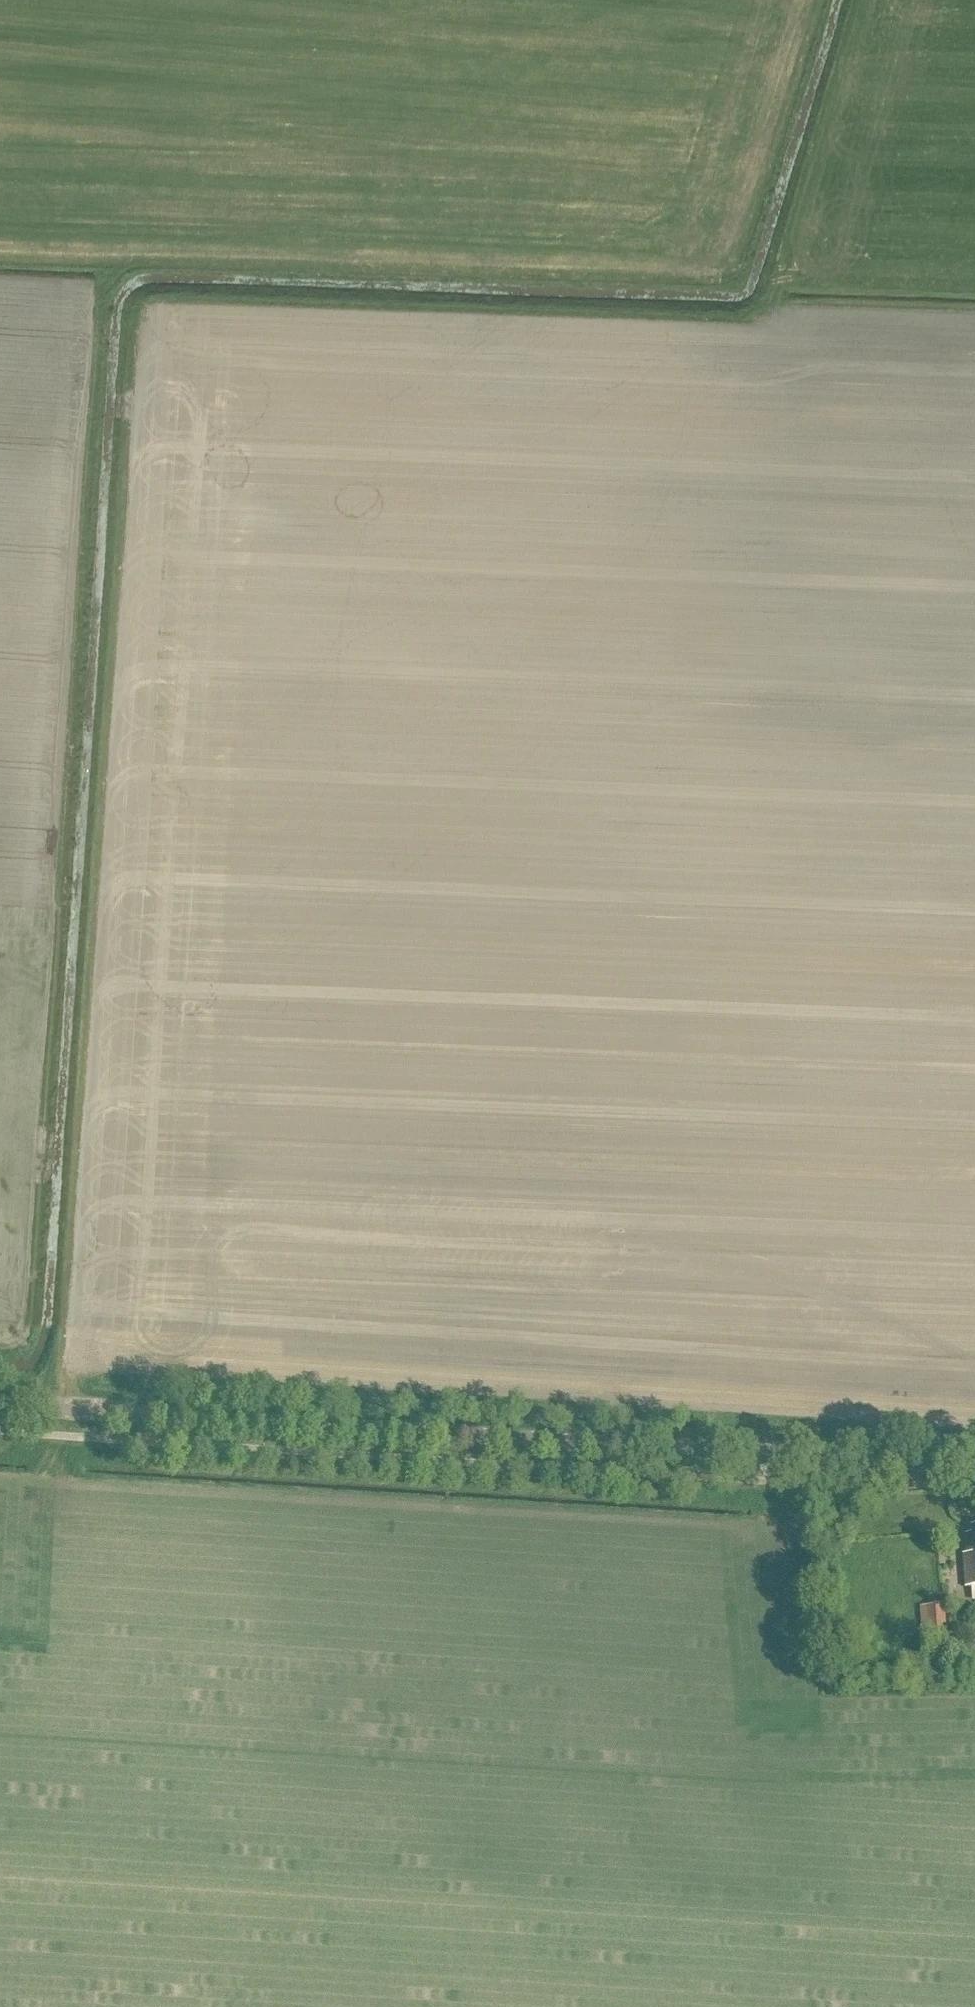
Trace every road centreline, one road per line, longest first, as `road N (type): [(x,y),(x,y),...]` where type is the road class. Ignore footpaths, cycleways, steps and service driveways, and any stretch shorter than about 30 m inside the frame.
road 1 (tertiary): [(974,1471),(0,1408)]

